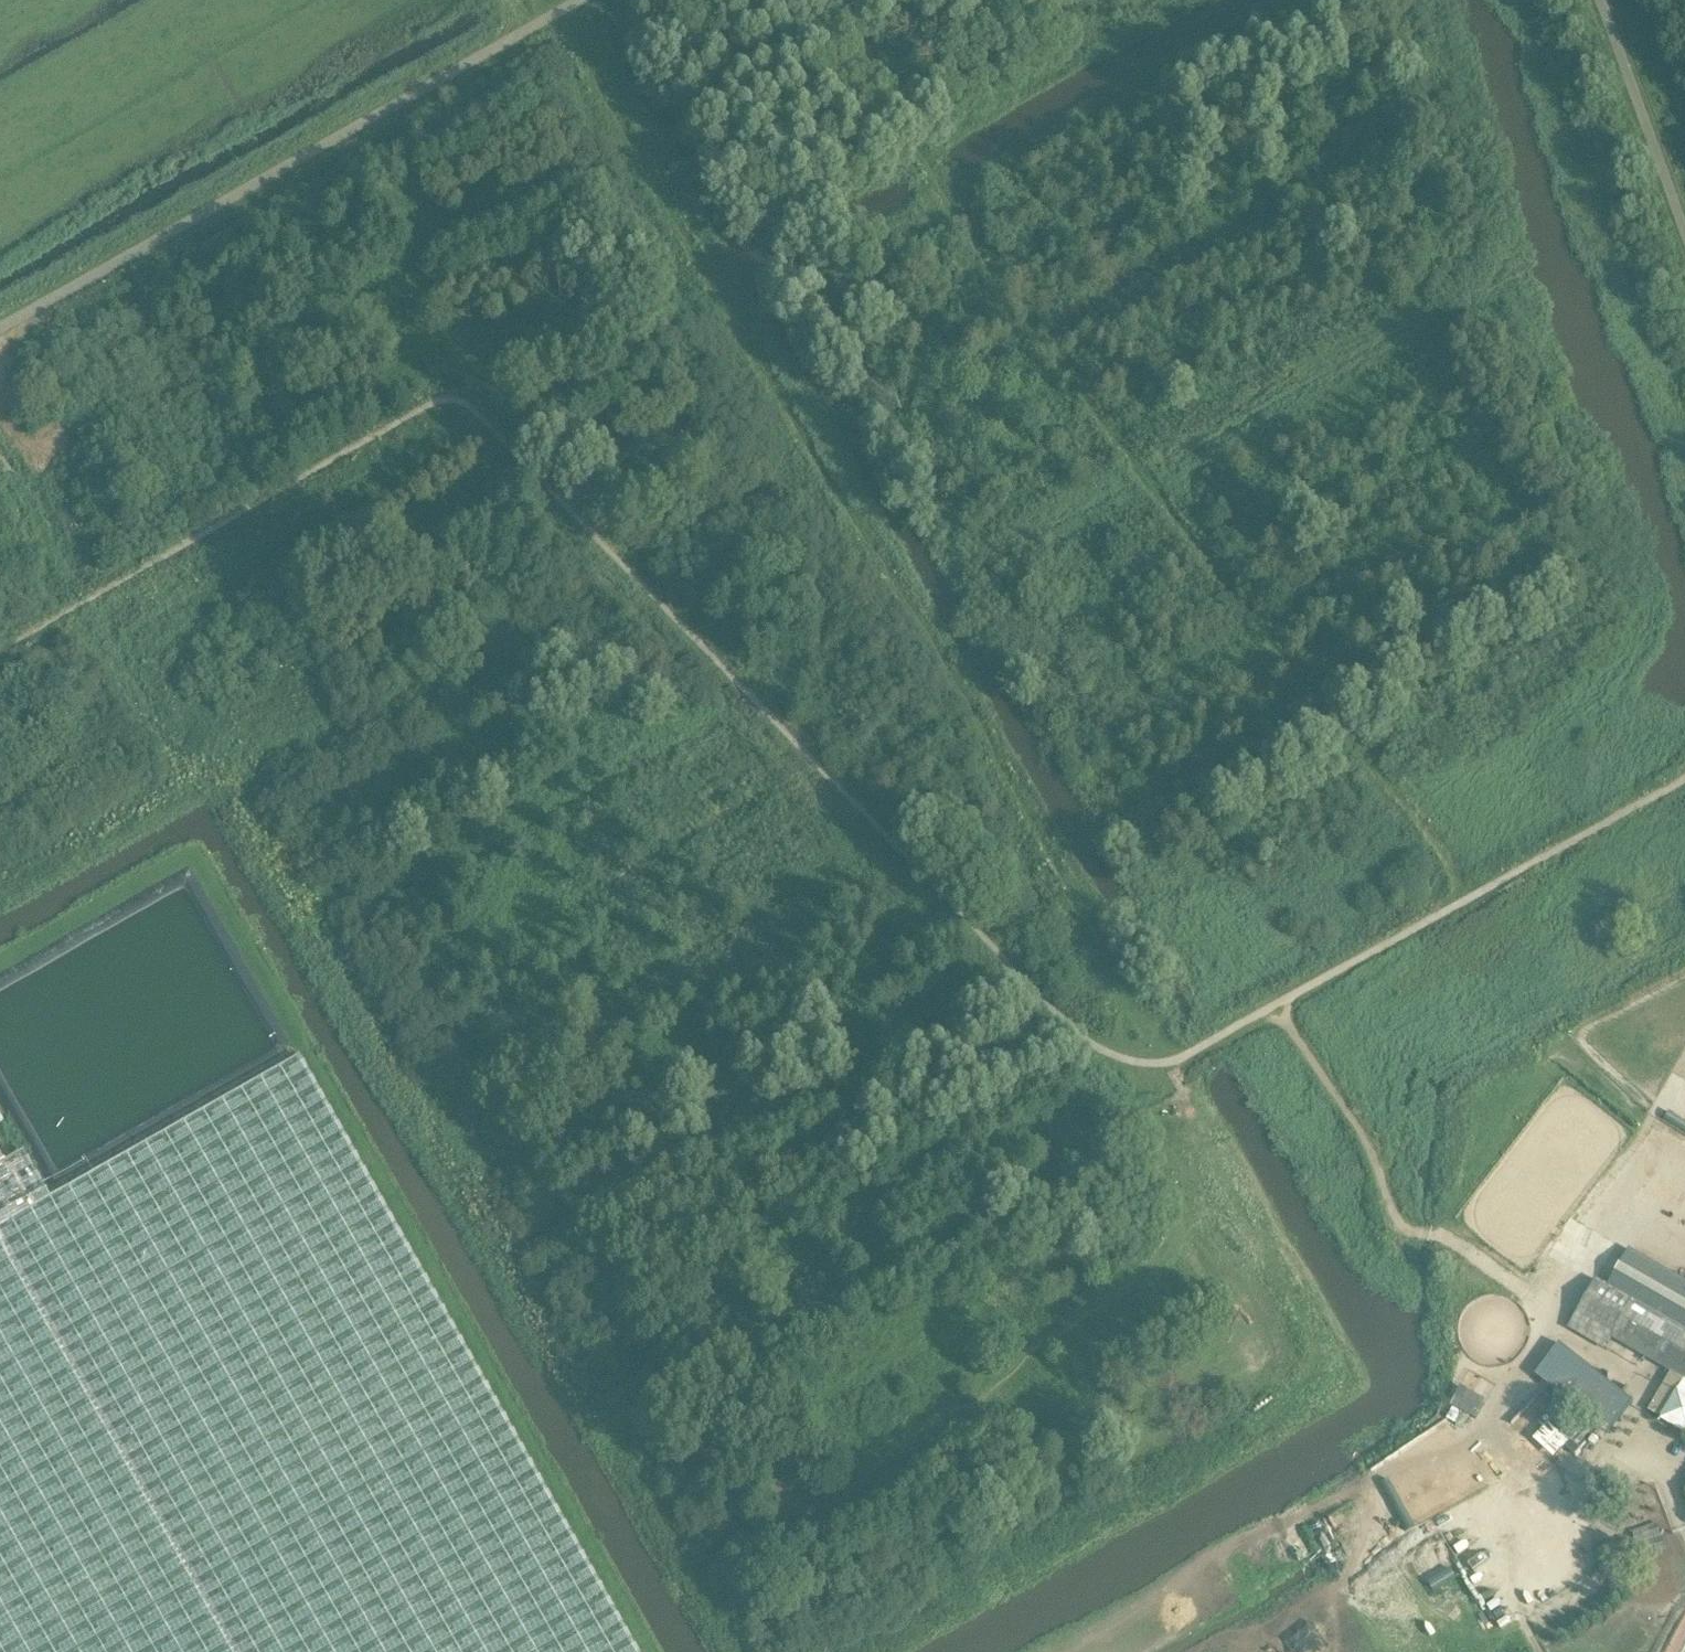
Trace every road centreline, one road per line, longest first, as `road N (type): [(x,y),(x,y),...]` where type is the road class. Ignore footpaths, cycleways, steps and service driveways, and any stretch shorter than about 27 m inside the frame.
road 1 (track): [(79,604),(0,466)]

